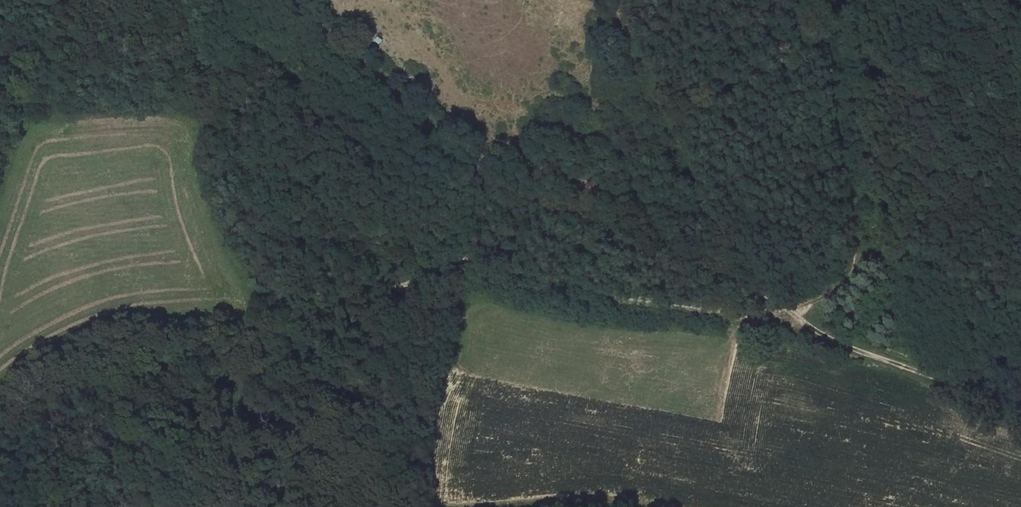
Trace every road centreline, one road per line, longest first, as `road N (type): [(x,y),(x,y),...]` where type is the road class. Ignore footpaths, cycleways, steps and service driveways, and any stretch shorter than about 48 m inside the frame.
road 1 (track): [(800,319),(663,304),(477,259),(450,260),(394,288),(351,280),(322,285),(245,324),(116,334),(48,370),(0,412)]
road 2 (track): [(292,0),(491,183),(674,249),(800,319)]
road 3 (track): [(857,252),(828,101),(820,0)]
road 4 (track): [(800,319),(859,350),(1020,403)]

